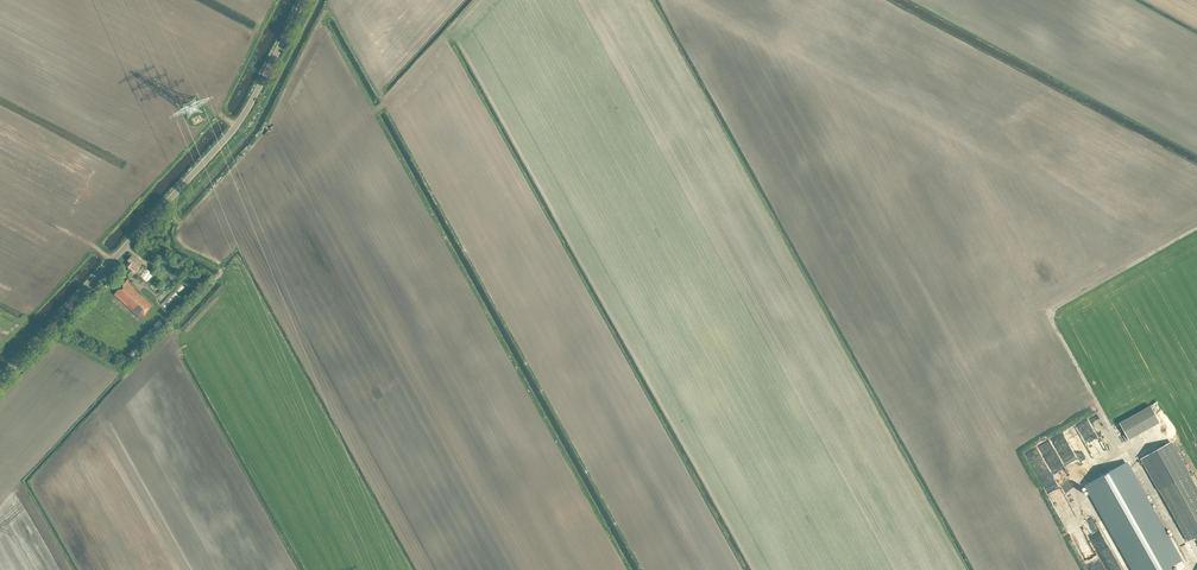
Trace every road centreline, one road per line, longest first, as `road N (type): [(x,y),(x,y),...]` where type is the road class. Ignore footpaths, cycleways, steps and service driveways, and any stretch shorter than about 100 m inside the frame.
road 1 (unclassified): [(0,380),(241,123),(304,0)]

